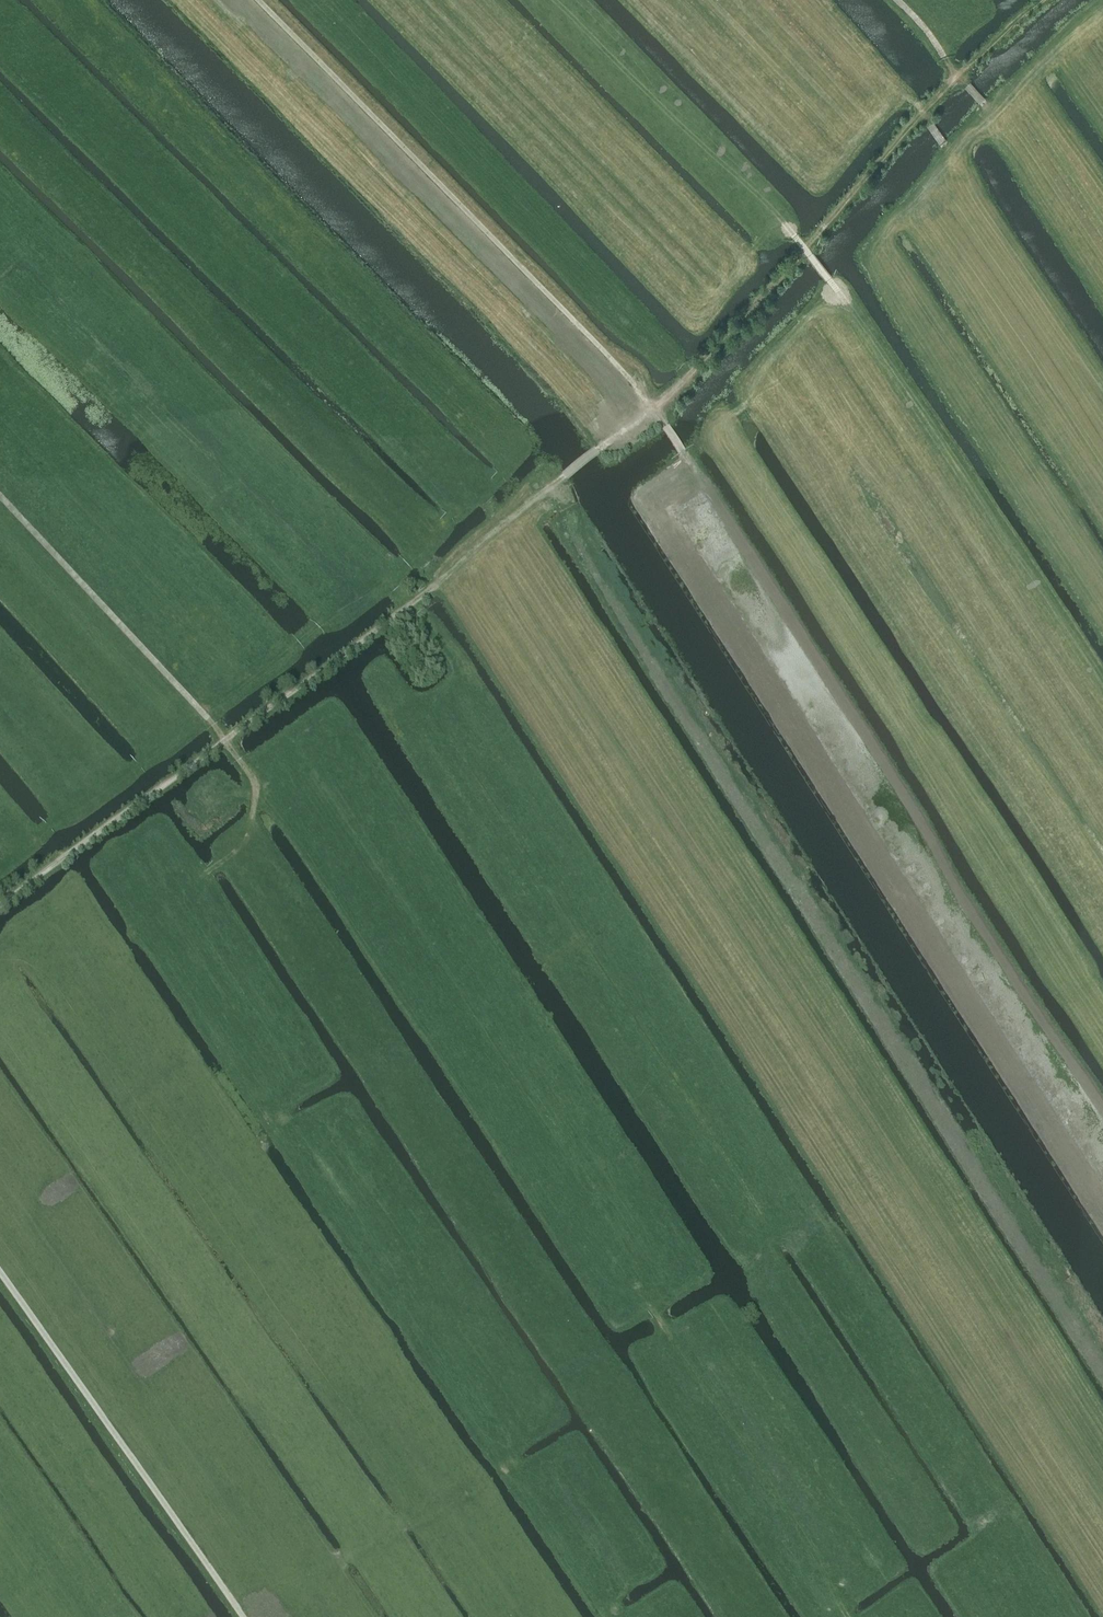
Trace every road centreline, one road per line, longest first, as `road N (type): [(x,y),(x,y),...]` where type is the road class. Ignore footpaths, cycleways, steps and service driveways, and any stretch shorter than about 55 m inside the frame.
road 1 (track): [(0,907),(352,650),(652,412),(957,76),(1041,0)]
road 2 (track): [(780,601),(610,357),(259,0)]
road 3 (track): [(250,826),(255,784),(240,760),(0,495)]
road 4 (track): [(0,1276),(241,1616)]

